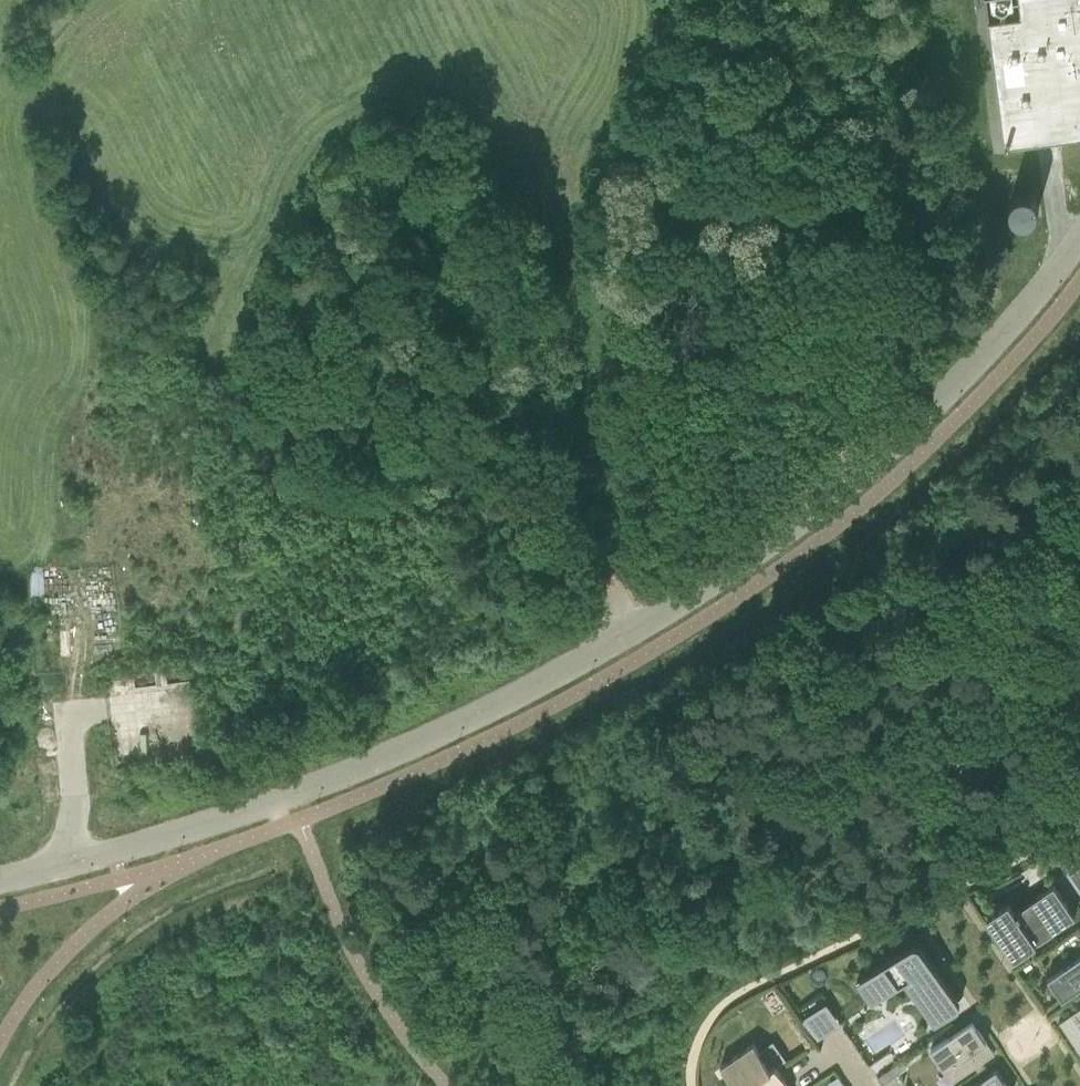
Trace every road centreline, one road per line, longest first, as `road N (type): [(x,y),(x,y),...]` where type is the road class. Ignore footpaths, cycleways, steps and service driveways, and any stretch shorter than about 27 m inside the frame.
road 1 (unclassified): [(1079,232),(874,467),(637,637),(406,752),(167,845),(0,887)]

